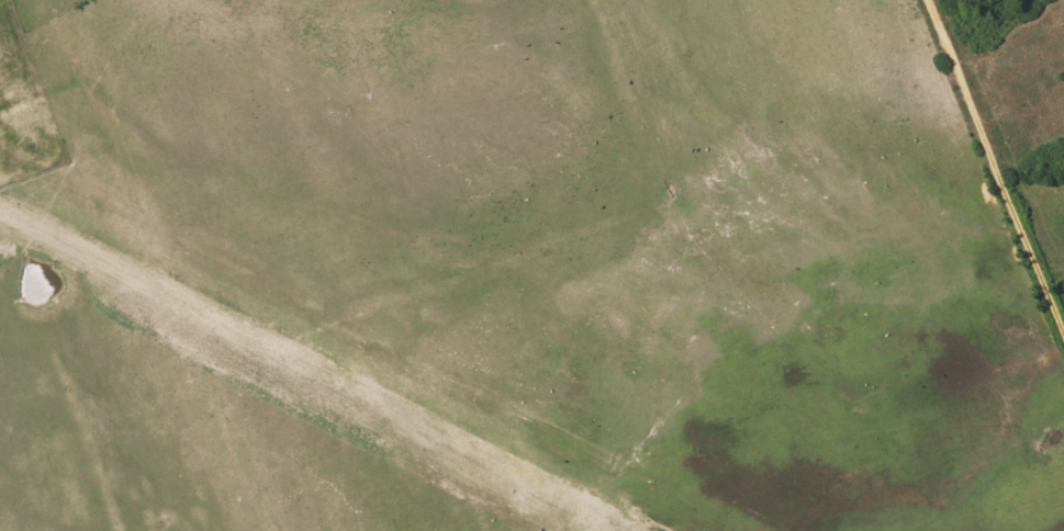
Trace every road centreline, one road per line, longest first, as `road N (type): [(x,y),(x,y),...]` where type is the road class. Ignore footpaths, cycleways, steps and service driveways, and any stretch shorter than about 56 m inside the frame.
road 1 (residential): [(1063,340),(925,0)]

